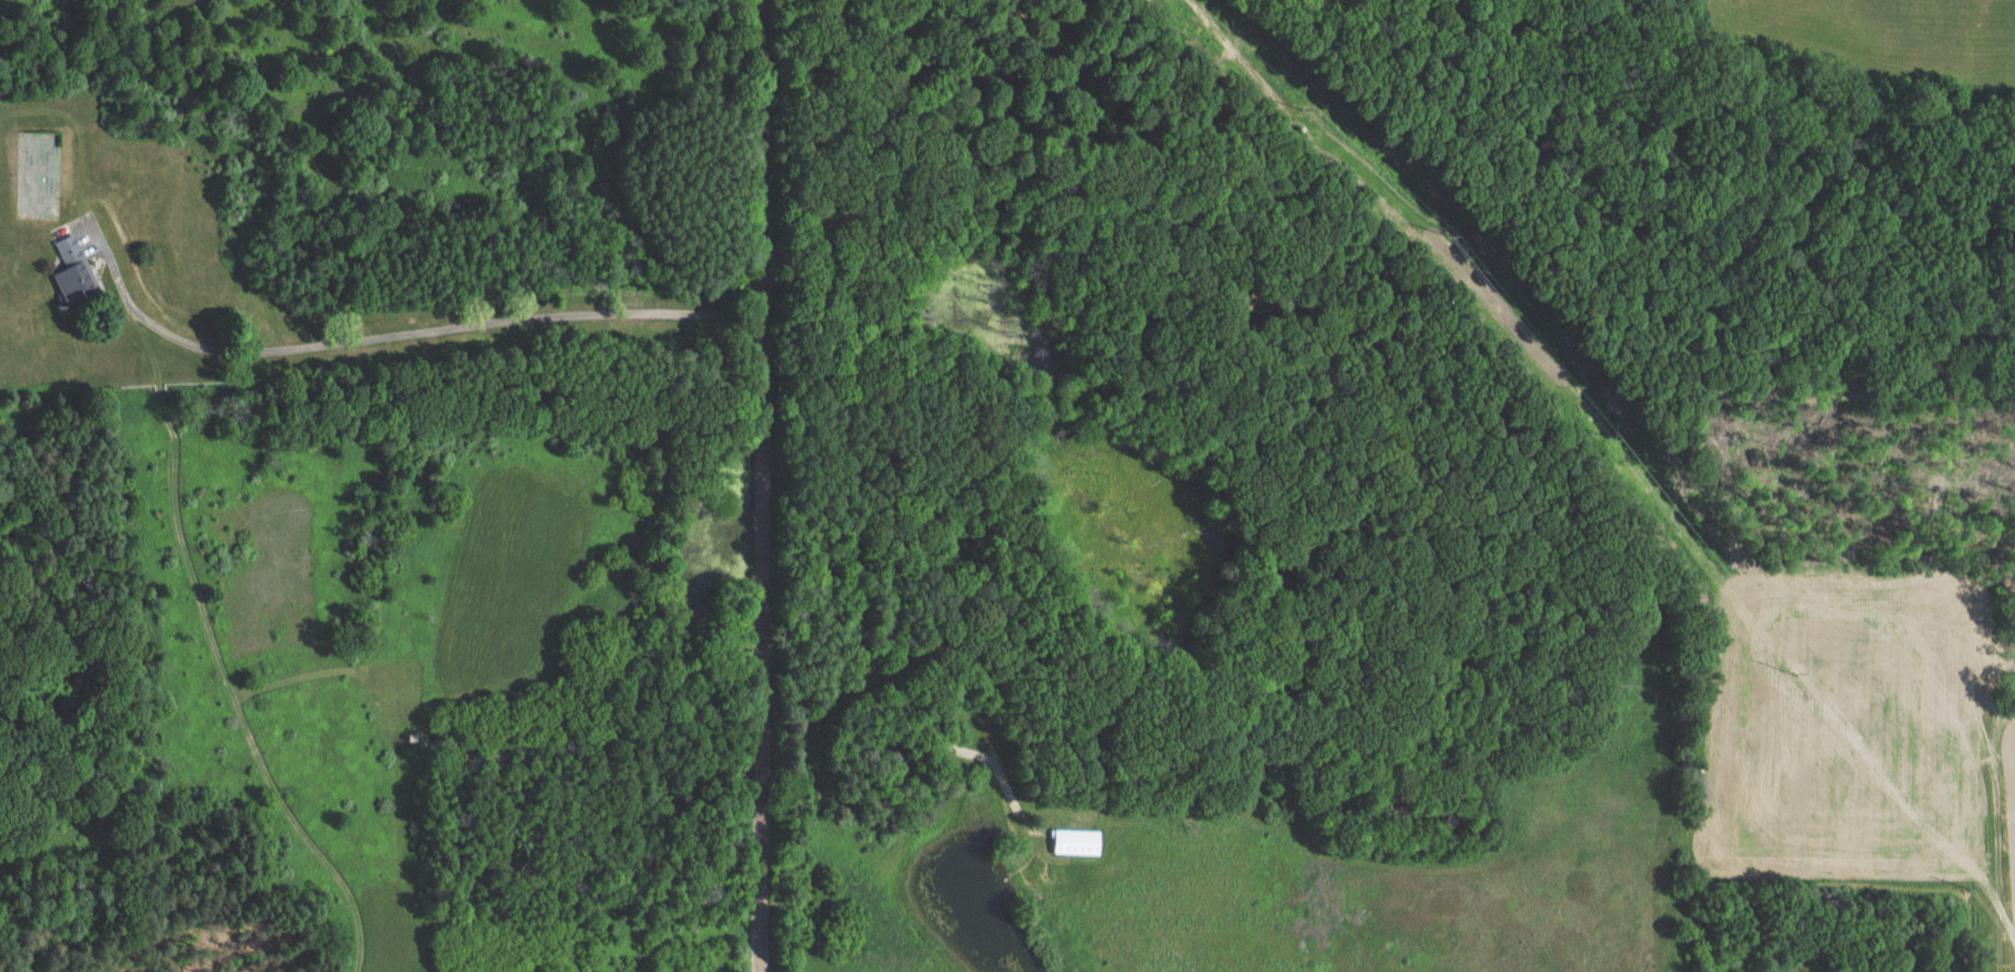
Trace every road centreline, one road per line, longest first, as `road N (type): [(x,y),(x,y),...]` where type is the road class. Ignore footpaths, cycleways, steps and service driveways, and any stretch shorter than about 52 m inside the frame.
road 1 (residential): [(762,971),(762,0)]

